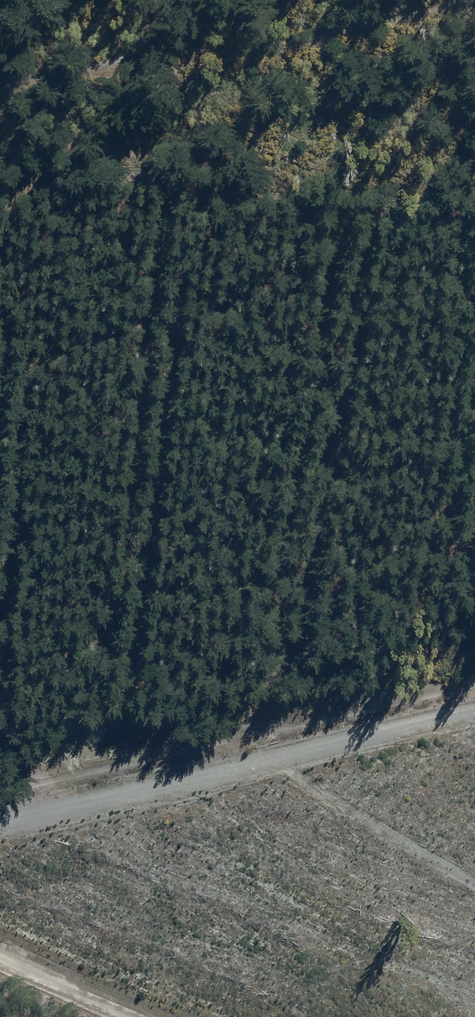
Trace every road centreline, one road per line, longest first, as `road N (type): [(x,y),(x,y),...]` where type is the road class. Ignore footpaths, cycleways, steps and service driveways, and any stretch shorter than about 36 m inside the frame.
road 1 (unclassified): [(0,821),(326,734),(474,704)]
road 2 (track): [(0,790),(474,686)]
road 3 (track): [(0,181),(174,176),(224,190),(474,215)]
road 4 (track): [(0,80),(128,49),(256,46),(450,0)]
road 5 (unclassified): [(0,952),(147,1016)]

